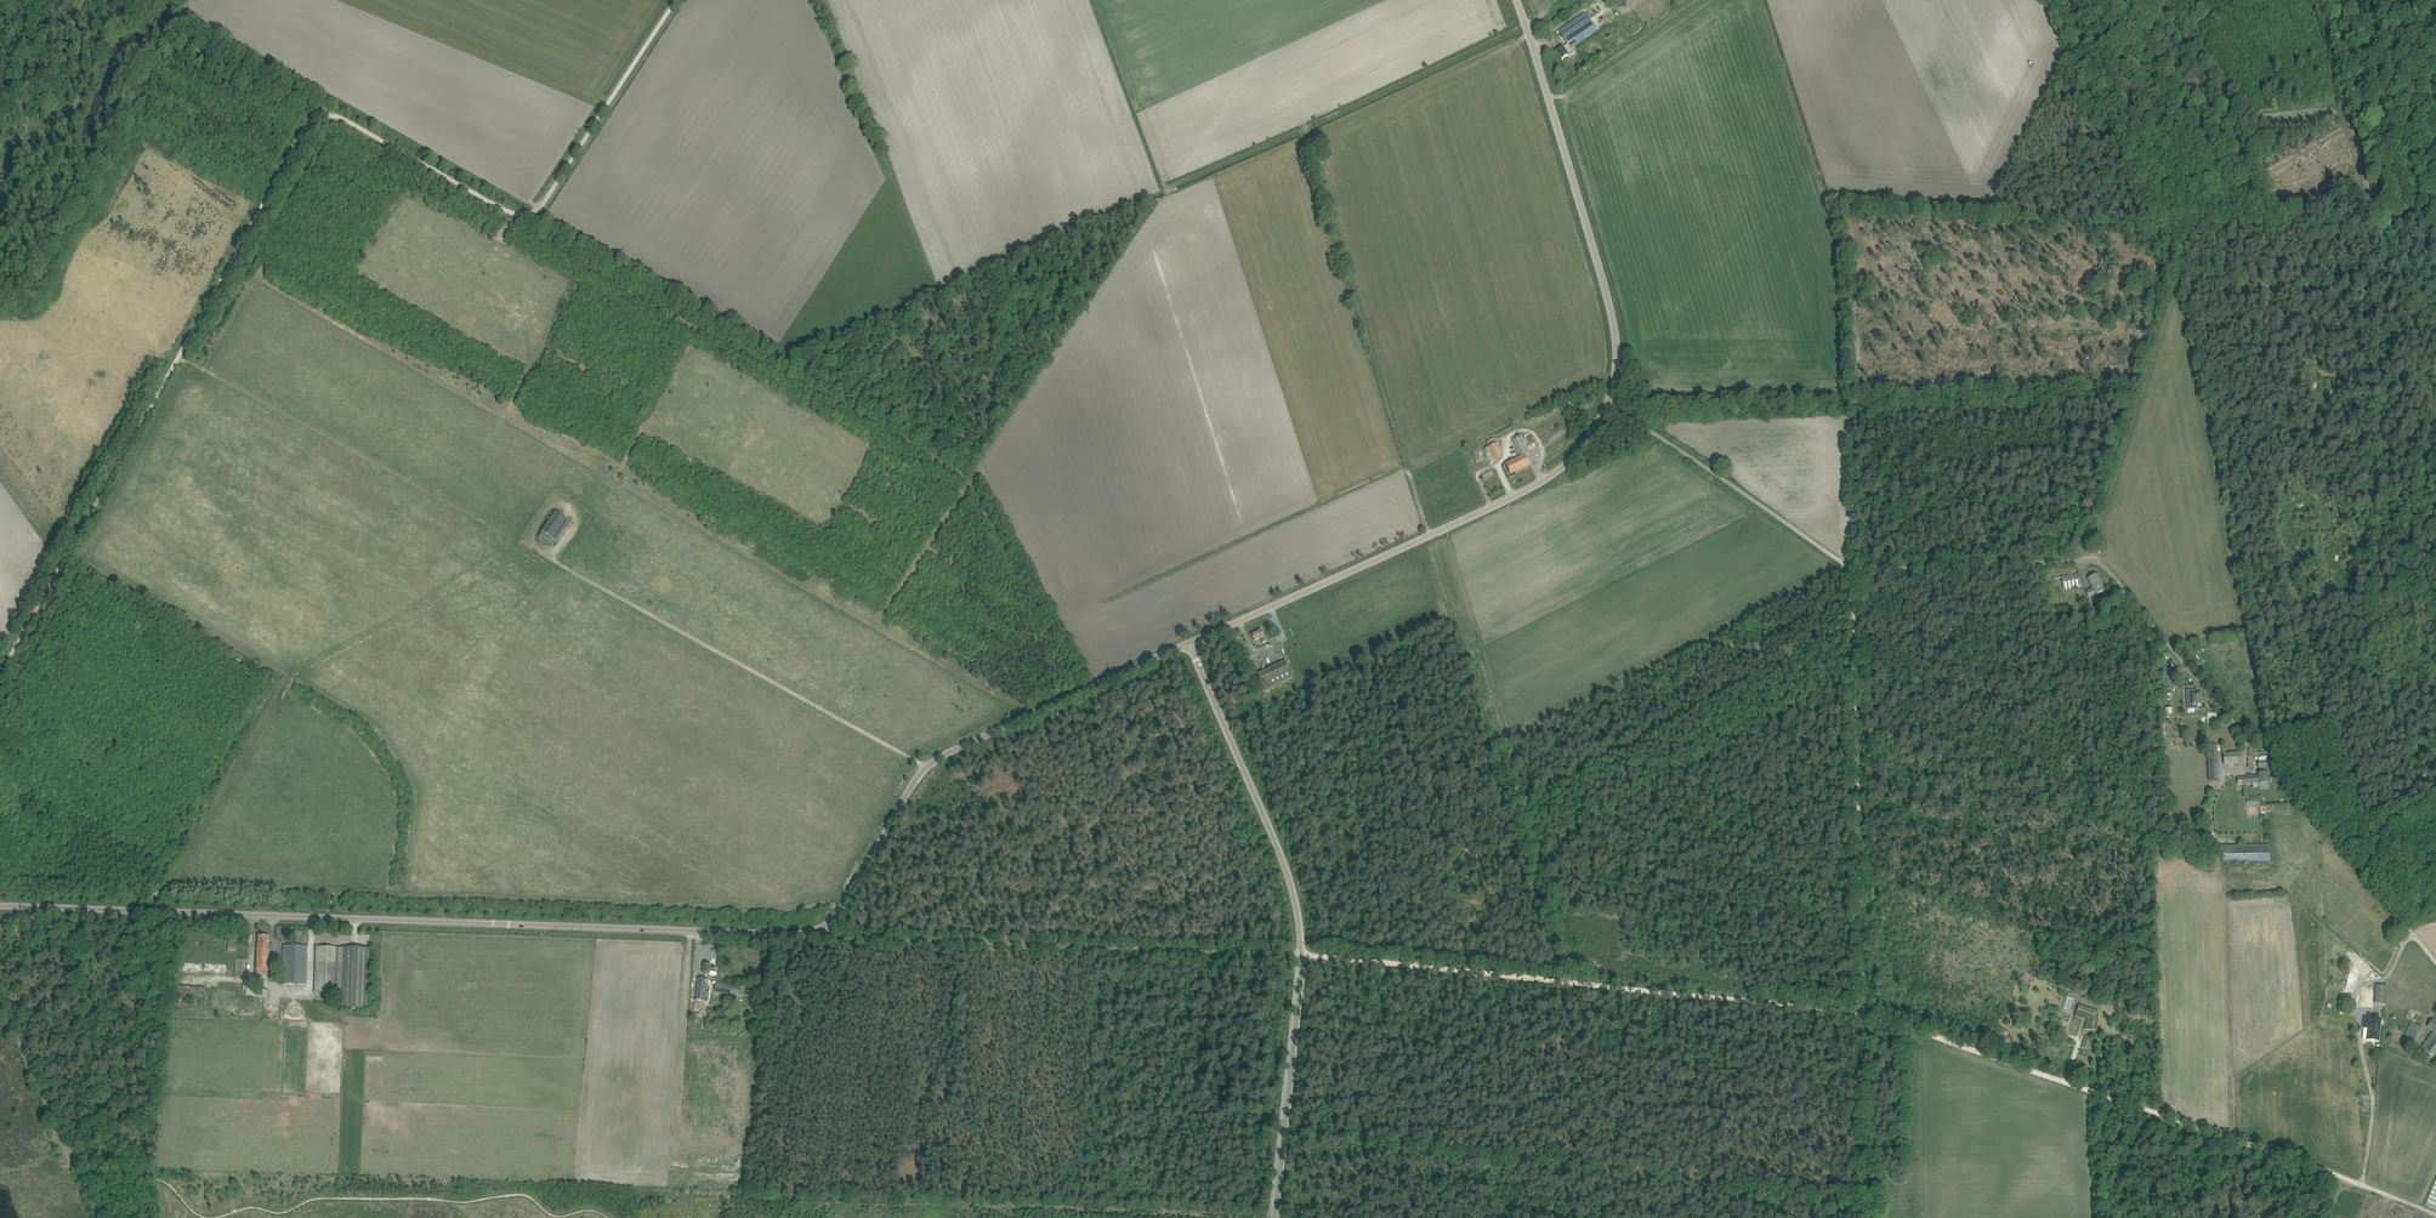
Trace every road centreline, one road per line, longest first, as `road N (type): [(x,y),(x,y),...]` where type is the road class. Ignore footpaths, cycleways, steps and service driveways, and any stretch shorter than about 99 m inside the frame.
road 1 (track): [(0,674),(309,123),(343,118),(504,210),(530,213),(676,0)]
road 2 (track): [(925,768),(179,356)]
road 3 (unclassified): [(825,926),(792,934),(0,906)]
road 4 (unclassified): [(2244,771),(2243,734),(2100,564),(1851,567),(1606,410)]
road 5 (track): [(2160,1114),(1864,1012),(1851,567)]
road 6 (tertiary): [(1275,1217),(1298,1012),(1297,913),(1191,643)]
road 7 (track): [(1864,1012),(1302,957)]
road 8 (tertiary): [(1191,643),(1522,493),(1577,455),(1606,410)]
road 9 (track): [(1302,957),(840,937),(825,926)]
road 10 (unclassified): [(825,926),(931,764),(1191,643)]
road 11 (tertiary): [(1606,410),(1617,365),(1609,303),(1517,0)]
road 12 (track): [(2435,131),(2379,98),(2338,111),(2396,296)]
road 13 (unclassified): [(2160,1114),(2435,1217)]
road 14 (unclassified): [(101,1217),(0,1000)]
road 15 (track): [(1428,537),(1493,733)]
road 16 (track): [(1864,1012),(1868,1217)]
road 17 (track): [(2412,933),(2378,891),(2381,841),(2397,805),(2435,763)]
road 18 (track): [(1548,97),(1700,0)]
road 19 (track): [(879,154),(814,0)]
road 20 (track): [(2415,936),(2392,972),(2356,992),(2362,1039)]

